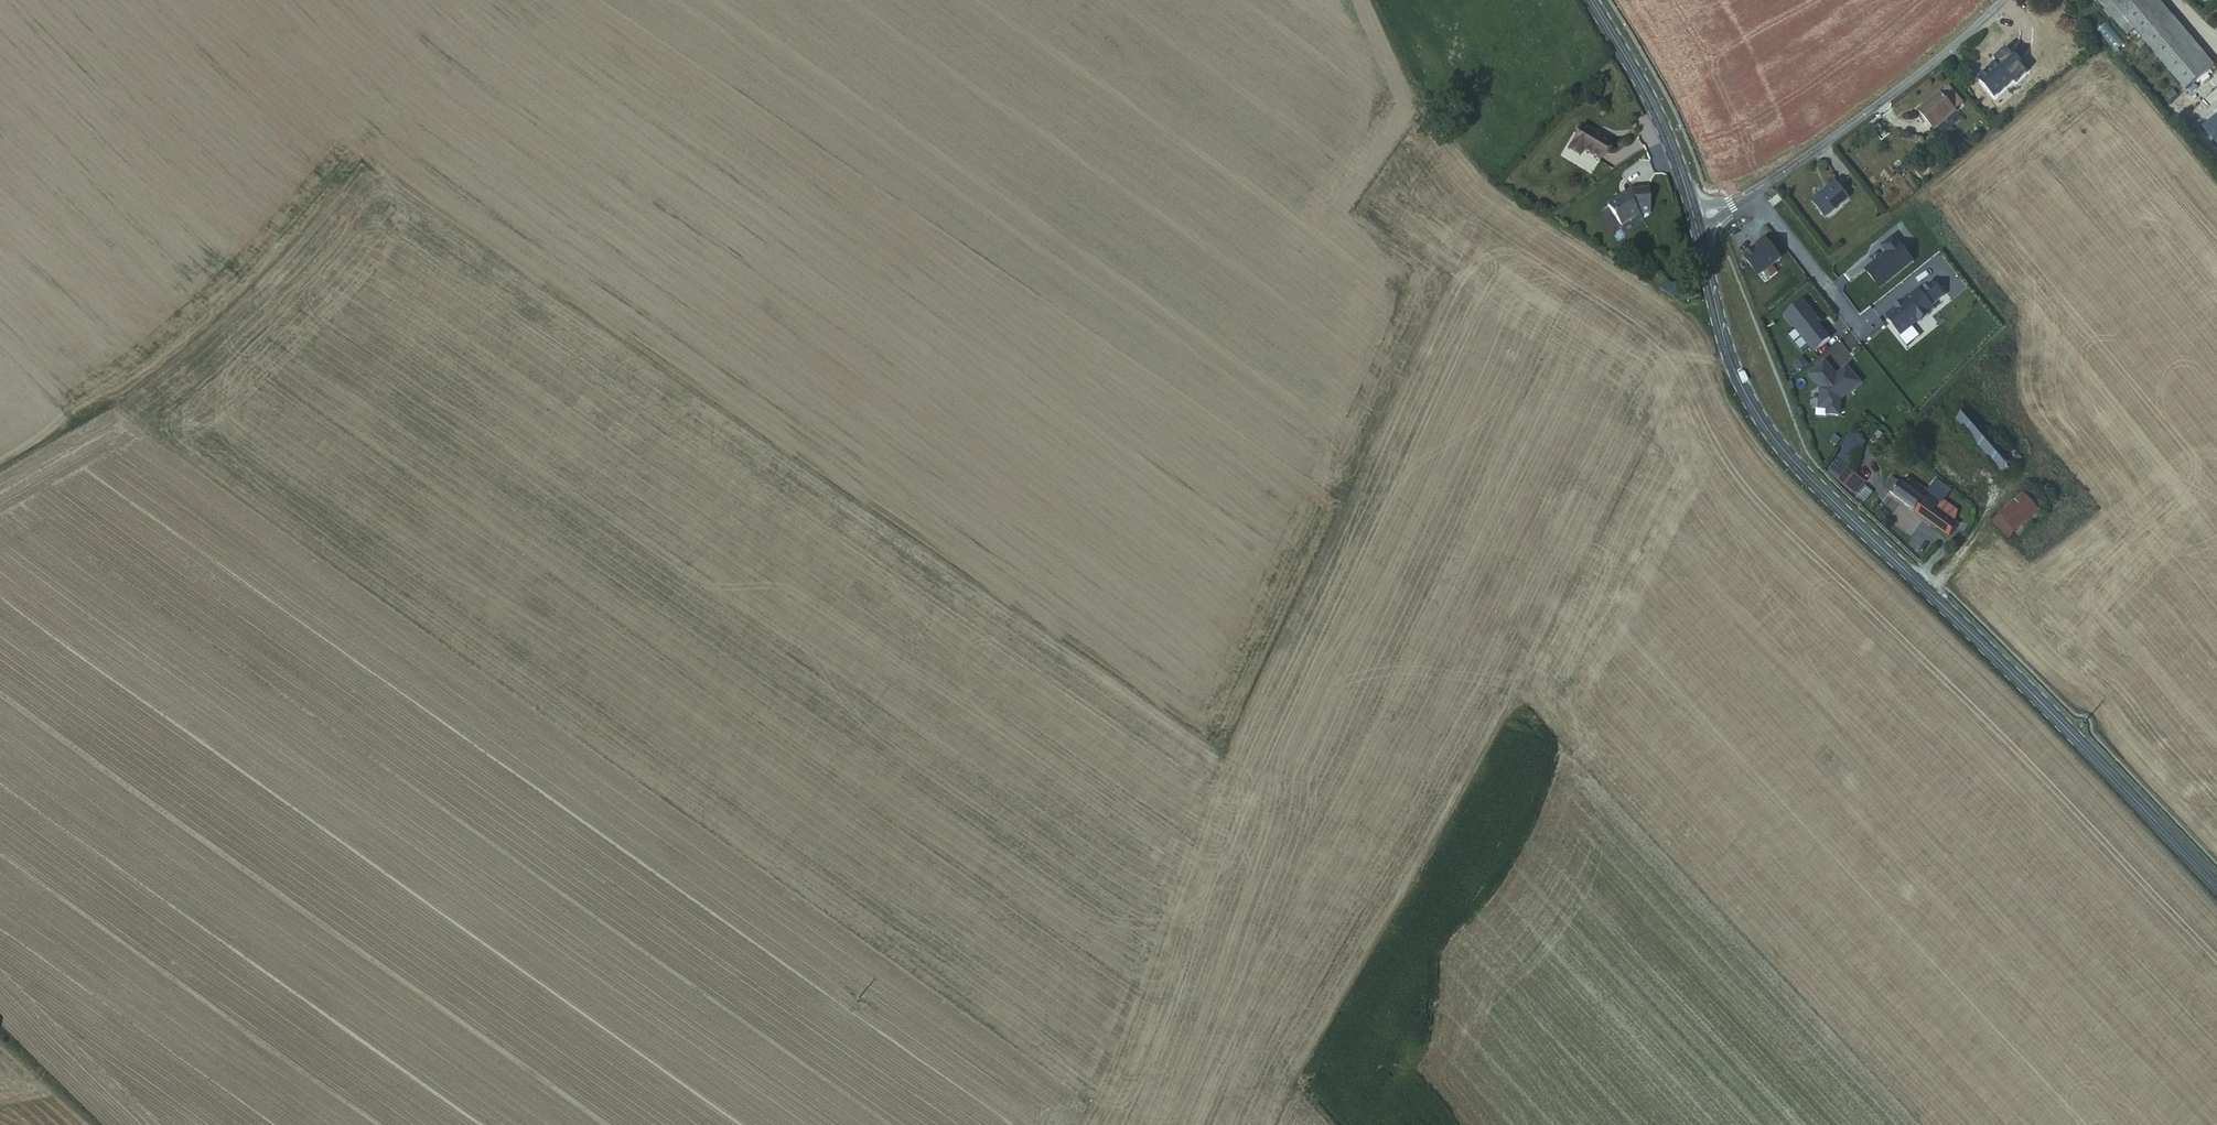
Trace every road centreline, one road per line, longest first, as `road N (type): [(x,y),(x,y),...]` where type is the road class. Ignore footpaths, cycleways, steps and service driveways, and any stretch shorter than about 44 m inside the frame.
road 1 (tertiary): [(2216,890),(2063,722),(1801,476),(1733,380),(1698,222)]
road 2 (tertiary): [(1698,222),(1934,63),(2006,0)]
road 3 (tertiary): [(1698,222),(1659,121),(1586,0)]

